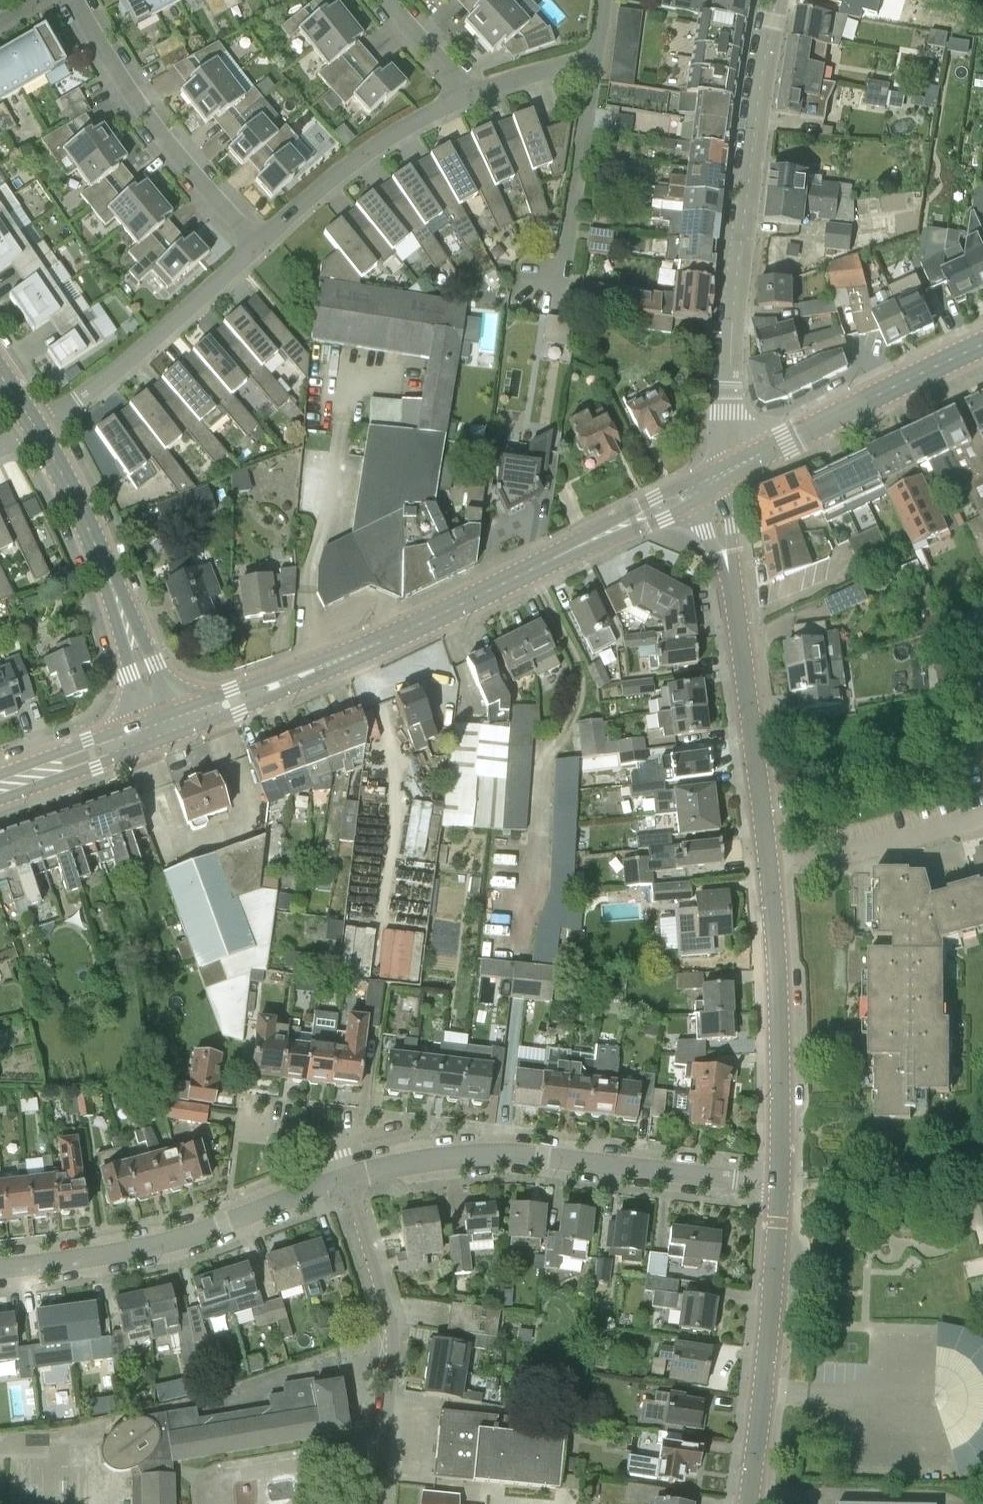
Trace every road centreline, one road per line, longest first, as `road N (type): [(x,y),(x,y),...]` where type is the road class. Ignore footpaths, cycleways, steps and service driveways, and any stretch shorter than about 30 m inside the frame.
road 1 (residential): [(780,1184),(770,861),(720,528),(722,476)]
road 2 (tertiary): [(165,727),(355,653),(722,476)]
road 3 (residential): [(722,476),(744,212),(776,0)]
road 4 (residential): [(353,1179),(415,1160),(499,1154),(780,1184)]
road 5 (residential): [(0,1268),(164,1243),(353,1179)]
road 6 (residential): [(382,1503),(393,1352),(353,1179)]
road 7 (tertiary): [(165,727),(91,531),(37,429)]
road 8 (residential): [(748,1503),(780,1184)]
road 9 (residential): [(262,248),(135,86),(79,0)]
road 10 (tertiary): [(722,476),(982,346)]
road 11 (residential): [(37,429),(169,334),(262,248)]
road 12 (residential): [(262,248),(364,162),(472,97)]
road 13 (residential): [(556,286),(596,59)]
road 14 (tertiary): [(0,788),(165,727)]
road 15 (residential): [(472,97),(596,59)]
road 16 (residential): [(472,97),(389,0)]

